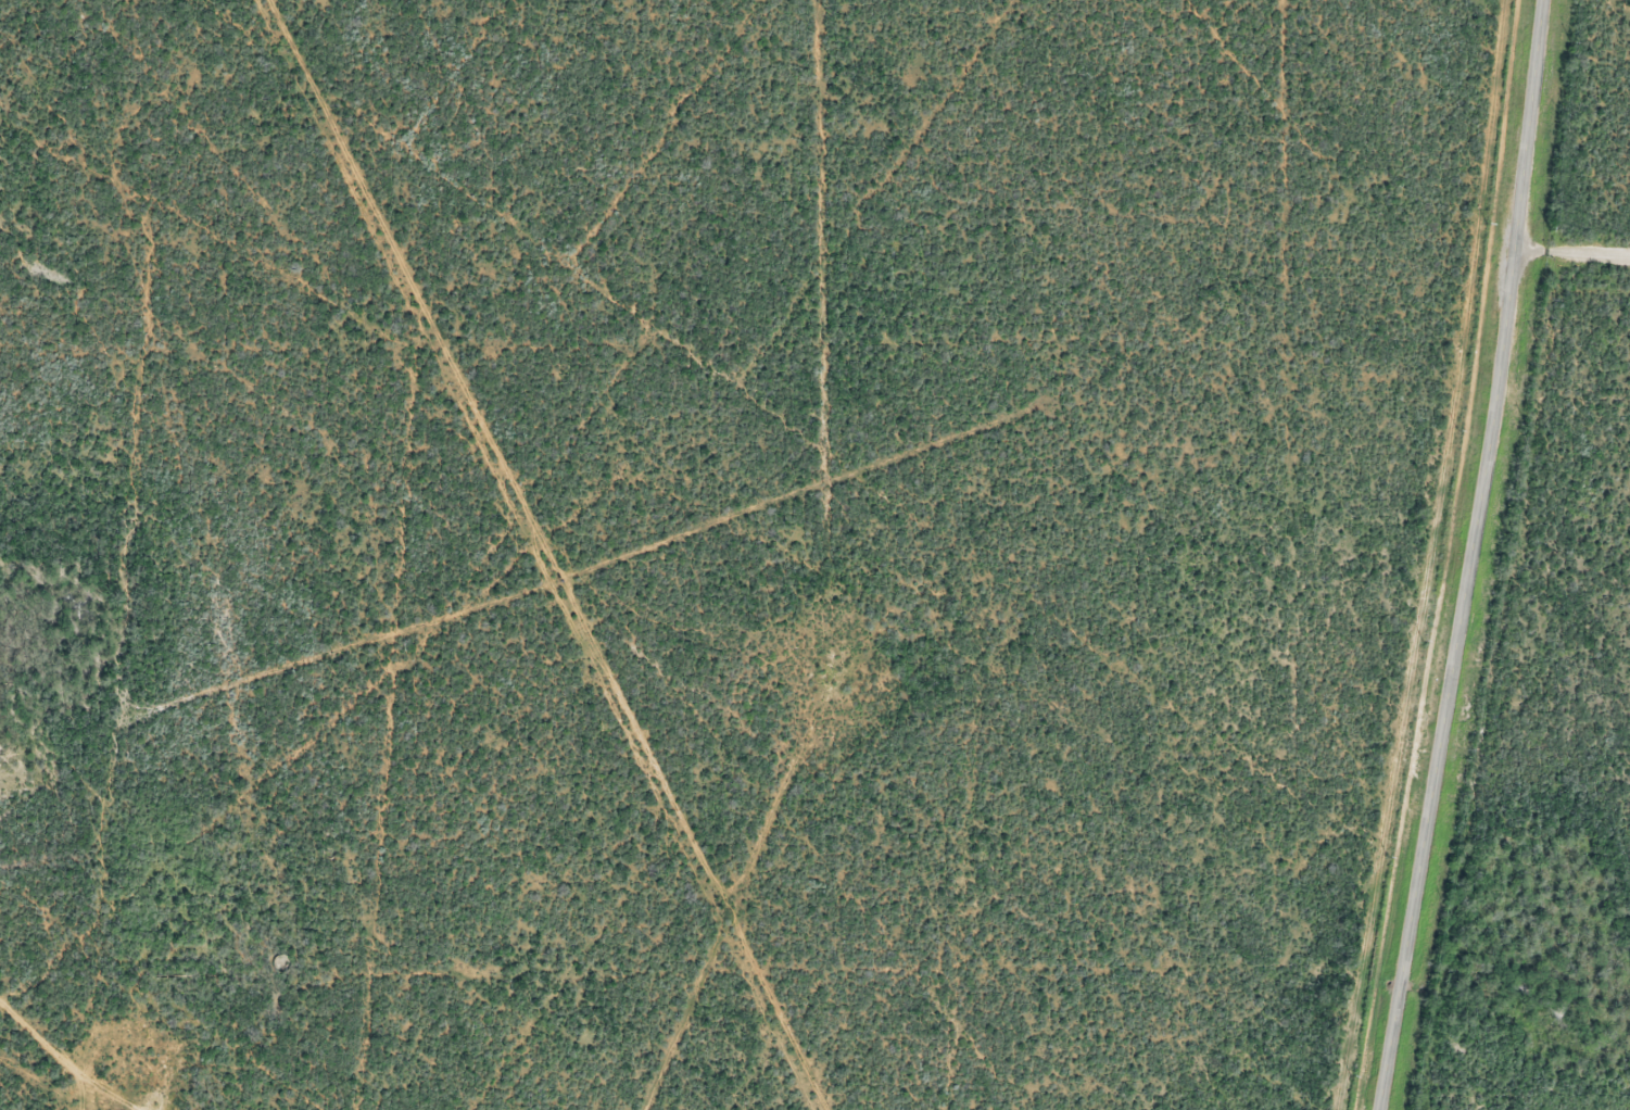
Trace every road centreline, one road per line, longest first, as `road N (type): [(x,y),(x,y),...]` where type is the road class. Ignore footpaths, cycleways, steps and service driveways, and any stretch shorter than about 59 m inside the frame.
road 1 (secondary): [(1398,1109),(1534,262),(1564,0)]

